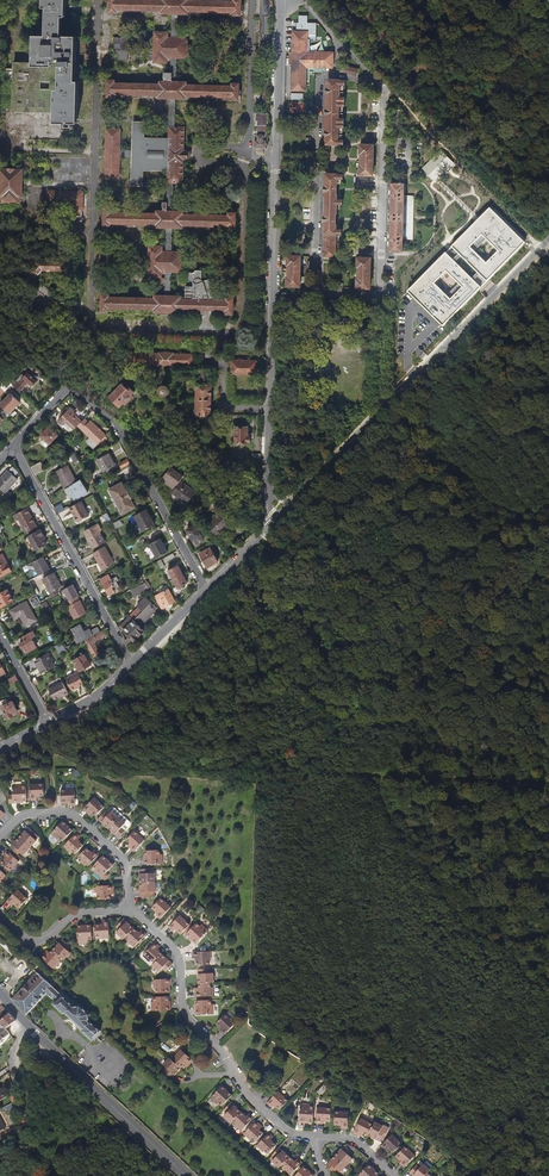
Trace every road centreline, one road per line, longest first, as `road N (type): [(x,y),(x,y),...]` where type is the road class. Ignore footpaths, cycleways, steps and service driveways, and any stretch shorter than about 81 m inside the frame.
road 1 (residential): [(279,0),(265,531)]
road 2 (track): [(38,726),(80,767),(548,782)]
road 3 (track): [(258,500),(0,254)]
road 4 (residential): [(337,40),(339,67),(319,83),(314,293),(382,294)]
road 5 (residential): [(127,911),(177,954),(184,1008),(243,1088),(286,1130),(318,1138)]
road 6 (residential): [(133,666),(10,449)]
road 7 (residential): [(382,411),(539,249)]
road 8 (track): [(386,90),(539,249)]
road 9 (primary): [(184,1175),(29,1029)]
road 10 (residential): [(386,90),(382,294)]
road 11 (residential): [(0,836),(27,813),(78,818),(124,860),(127,911)]
road 12 (residential): [(207,589),(125,429)]
road 13 (residential): [(265,531),(125,429)]
road 14 (residential): [(265,531),(382,411)]
road 15 (residential): [(125,429),(67,387),(10,449)]
road 16 (residential): [(0,915),(38,942),(80,913),(127,911)]

